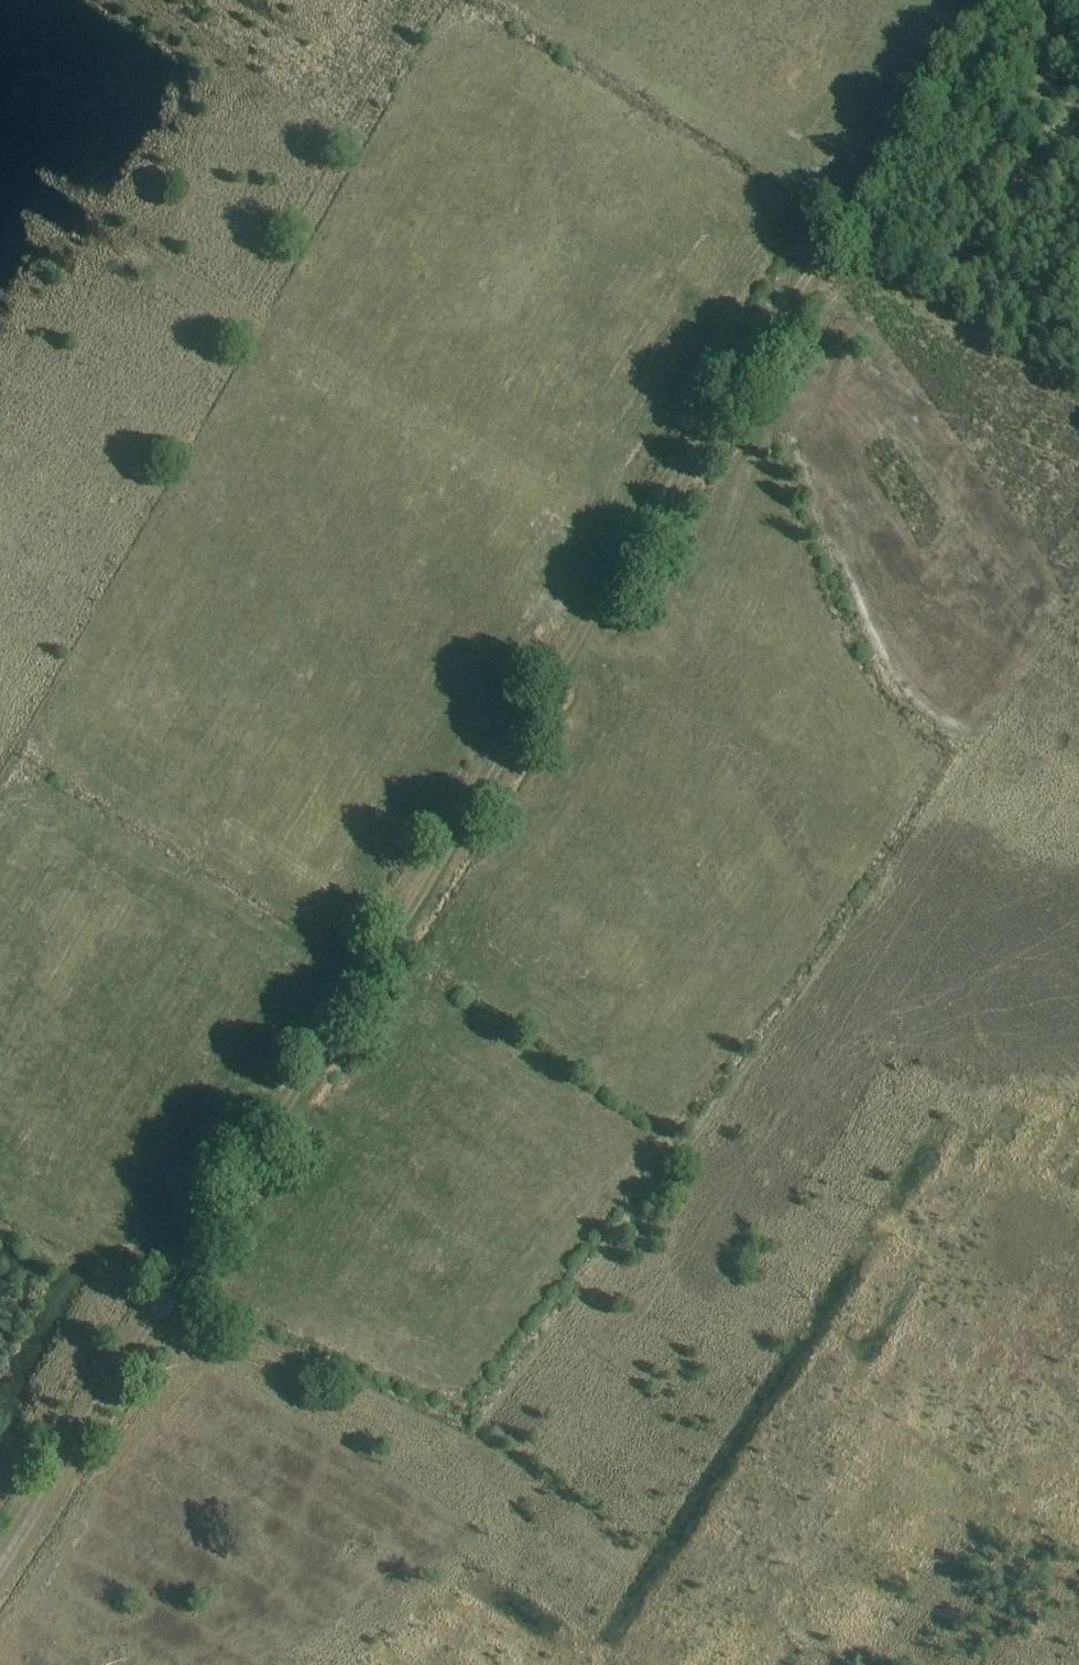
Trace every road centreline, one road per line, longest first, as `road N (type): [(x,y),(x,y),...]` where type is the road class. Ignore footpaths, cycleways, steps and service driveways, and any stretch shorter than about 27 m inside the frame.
road 1 (track): [(0,1574),(829,236),(984,0)]

